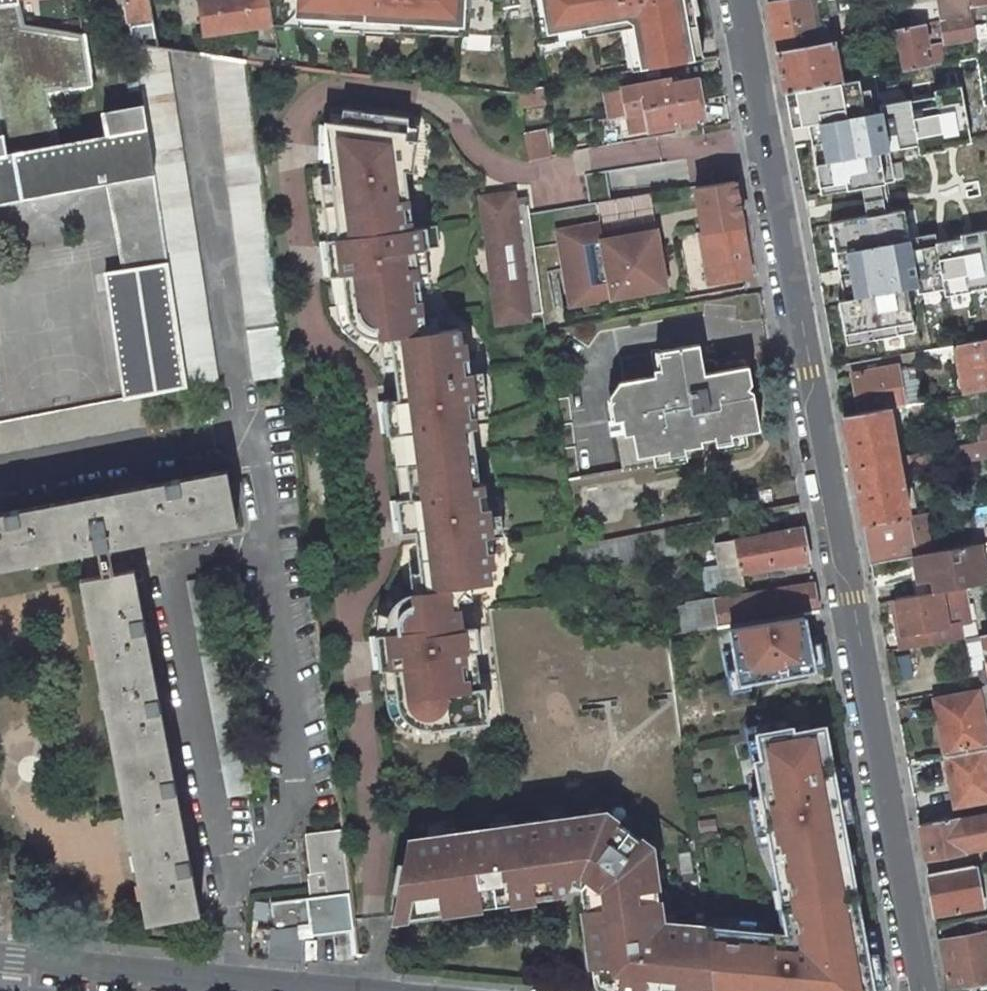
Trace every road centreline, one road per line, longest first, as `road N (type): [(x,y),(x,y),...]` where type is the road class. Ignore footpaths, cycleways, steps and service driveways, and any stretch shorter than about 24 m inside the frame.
road 1 (residential): [(743,0),(919,990)]
road 2 (tertiary): [(337,990),(0,957)]

